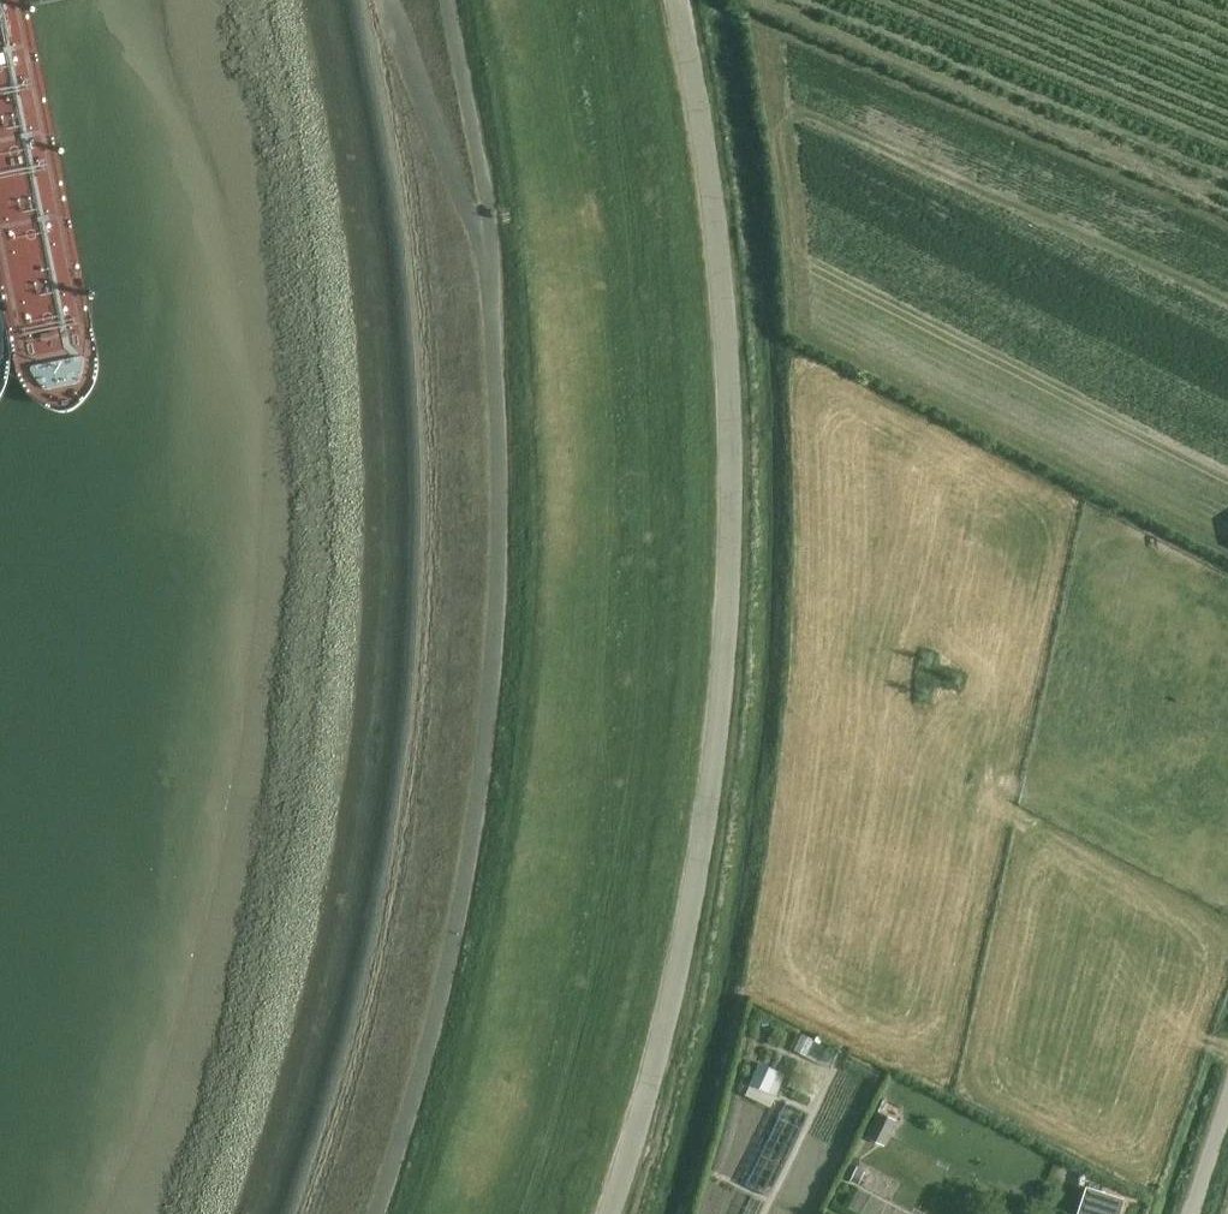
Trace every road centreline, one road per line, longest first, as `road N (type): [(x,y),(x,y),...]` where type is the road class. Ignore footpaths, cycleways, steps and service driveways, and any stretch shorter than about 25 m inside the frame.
road 1 (unclassified): [(614,1213),(637,1160),(673,1024),(732,634),(738,436),(716,188),(680,0)]
road 2 (unclassified): [(375,1213),(458,910),(488,699),(500,521),(490,248)]
road 3 (unclassified): [(490,248),(415,89),(386,0)]
road 4 (unclassified): [(446,0),(490,248)]

